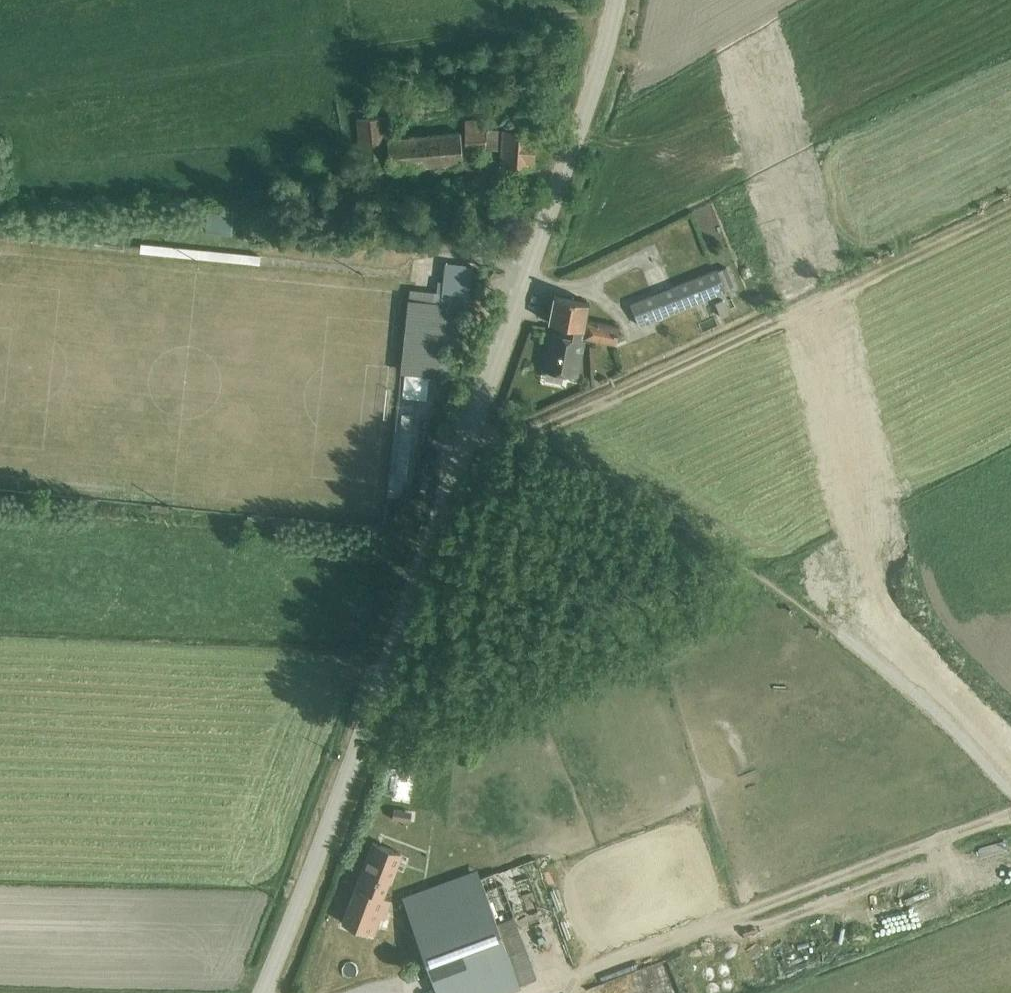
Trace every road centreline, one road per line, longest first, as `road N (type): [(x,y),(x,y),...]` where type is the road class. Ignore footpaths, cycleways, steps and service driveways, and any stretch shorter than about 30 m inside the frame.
road 1 (residential): [(617,0),(475,421),(261,992)]

